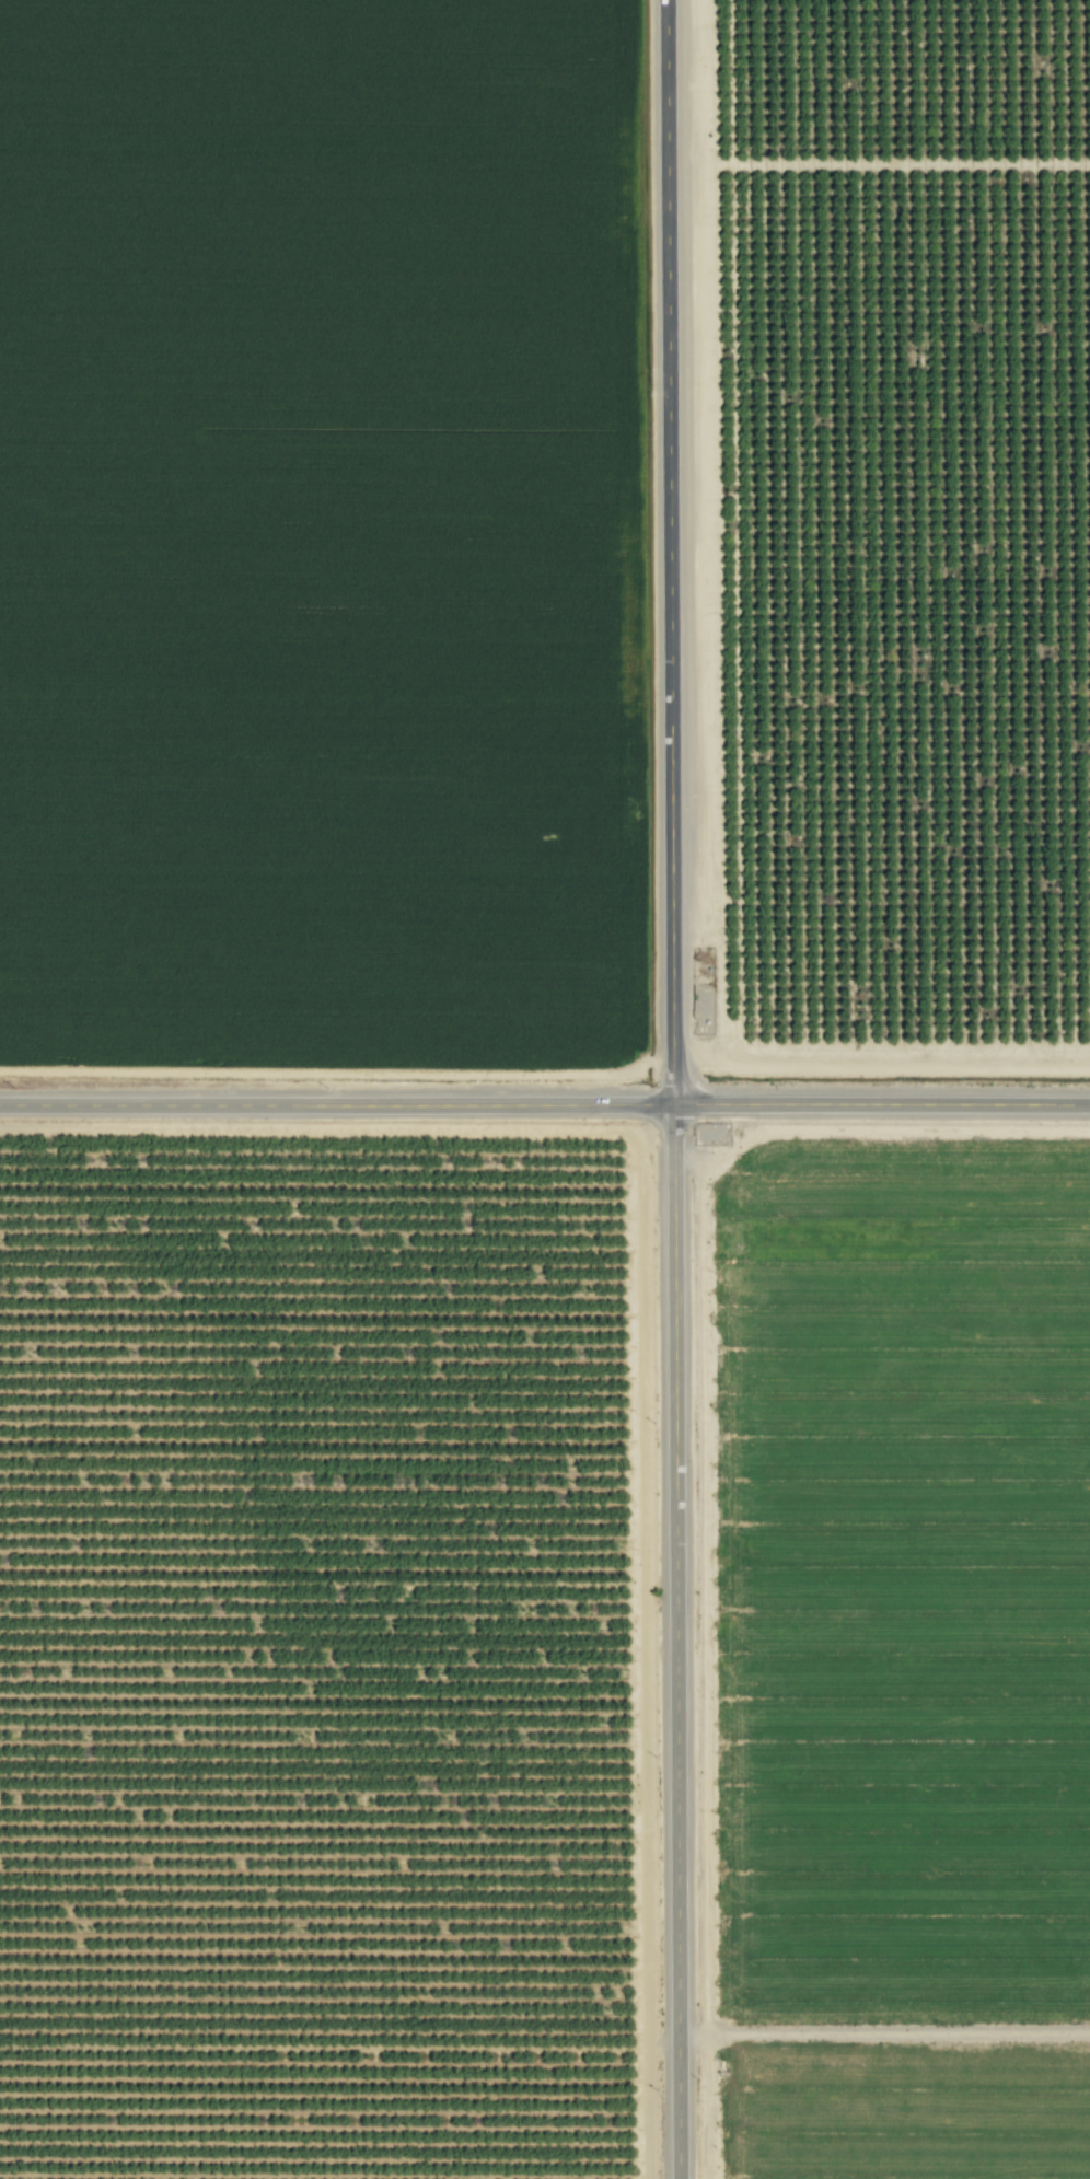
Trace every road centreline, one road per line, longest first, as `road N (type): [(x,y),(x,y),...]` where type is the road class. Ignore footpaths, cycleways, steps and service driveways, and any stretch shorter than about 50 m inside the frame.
road 1 (tertiary): [(689,2178),(678,0)]
road 2 (tertiary): [(0,1106),(1089,1108)]

